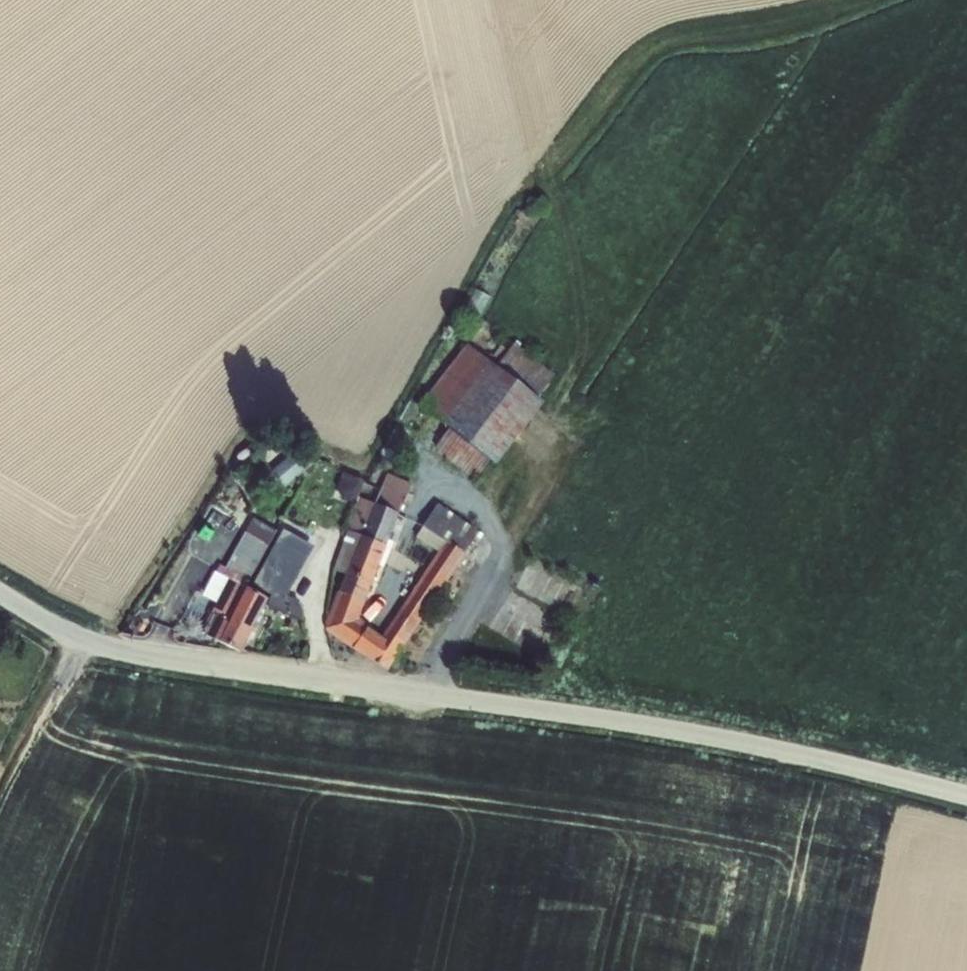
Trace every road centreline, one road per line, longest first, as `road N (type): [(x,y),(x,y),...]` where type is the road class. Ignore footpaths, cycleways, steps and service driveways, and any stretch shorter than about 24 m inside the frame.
road 1 (residential): [(0,593),(44,624),(175,667),(497,707),(820,766),(966,806)]

